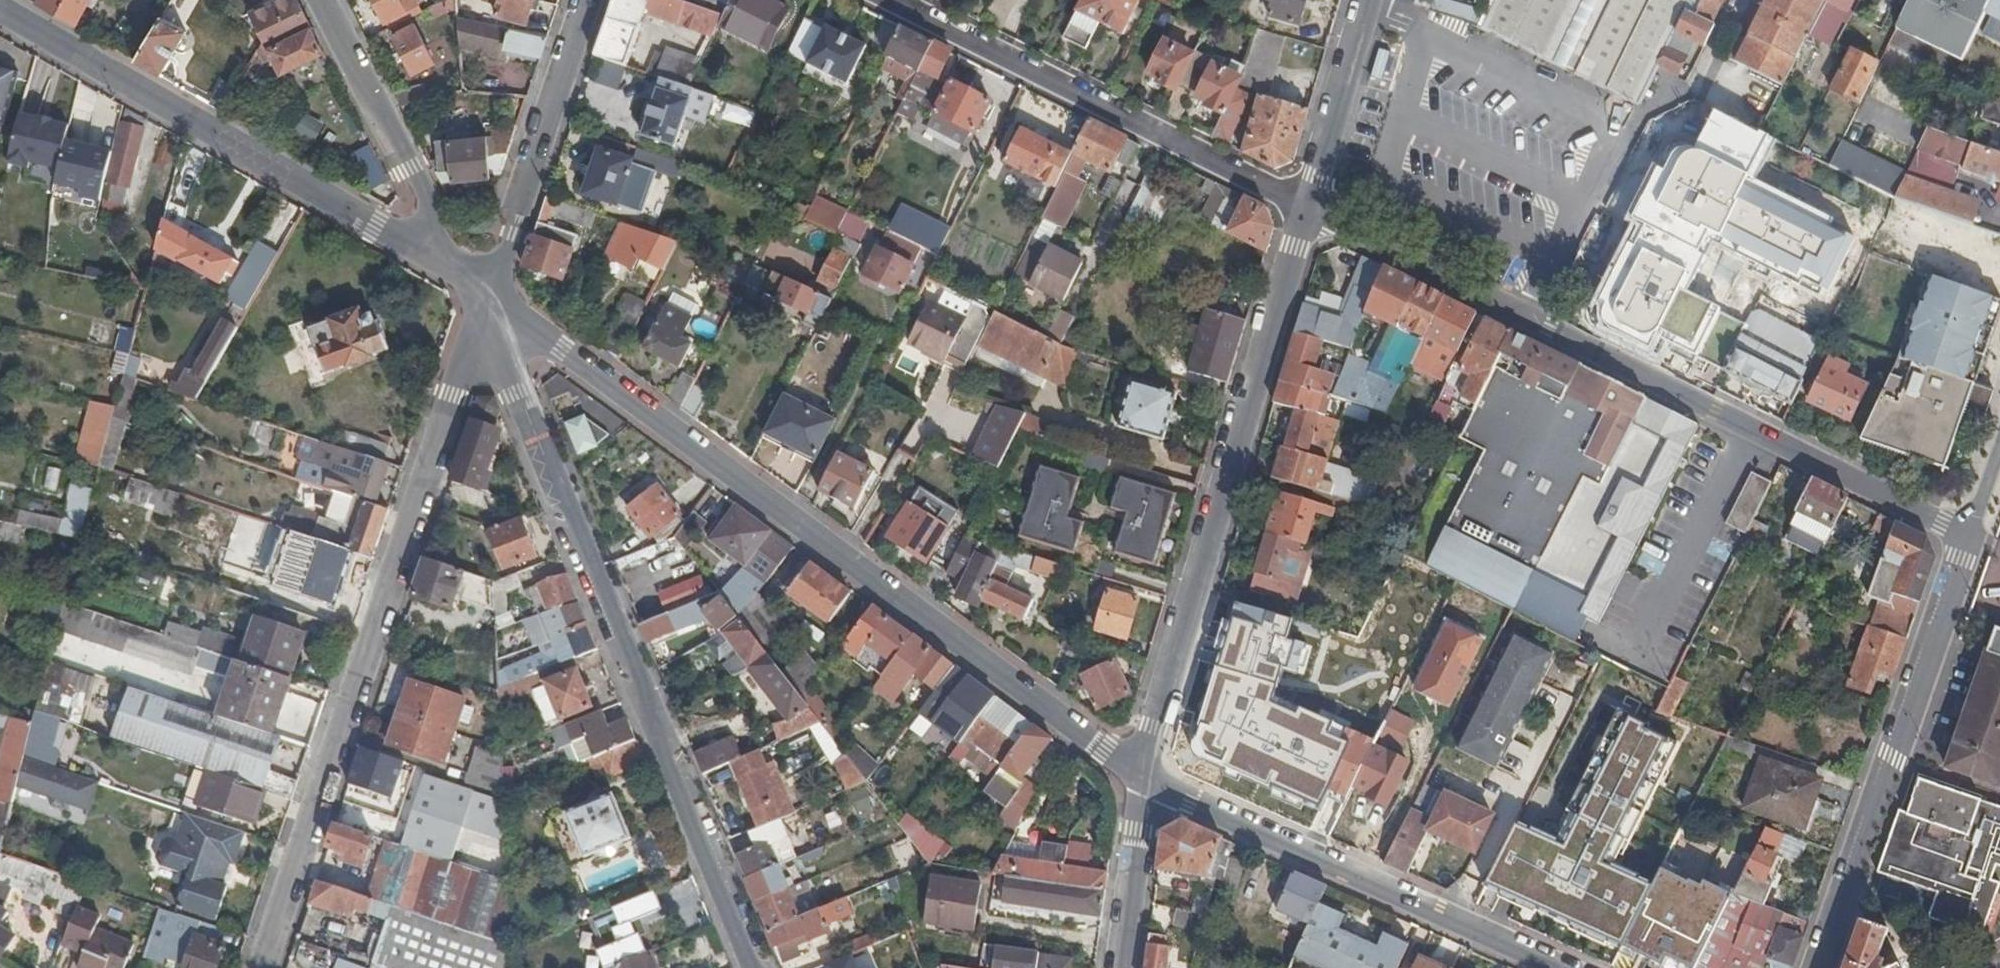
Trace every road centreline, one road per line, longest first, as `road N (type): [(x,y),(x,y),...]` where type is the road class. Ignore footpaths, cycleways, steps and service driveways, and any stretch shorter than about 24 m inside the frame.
road 1 (secondary): [(484,292),(1145,778)]
road 2 (residential): [(1966,540),(1305,210)]
road 3 (residential): [(757,967),(484,292)]
road 4 (residential): [(484,292),(264,967)]
road 5 (tertiary): [(1145,778),(1305,210)]
road 6 (tertiary): [(484,292),(0,9)]
road 7 (residential): [(1305,210),(885,0)]
road 8 (secondary): [(1145,778),(1565,967)]
road 9 (residential): [(1966,540),(1821,967)]
road 10 (secondary): [(318,0),(484,292)]
road 11 (tertiary): [(584,0),(511,236),(484,292)]
road 12 (tertiary): [(1305,210),(1362,0)]
road 13 (tertiary): [(1120,967),(1145,778)]

